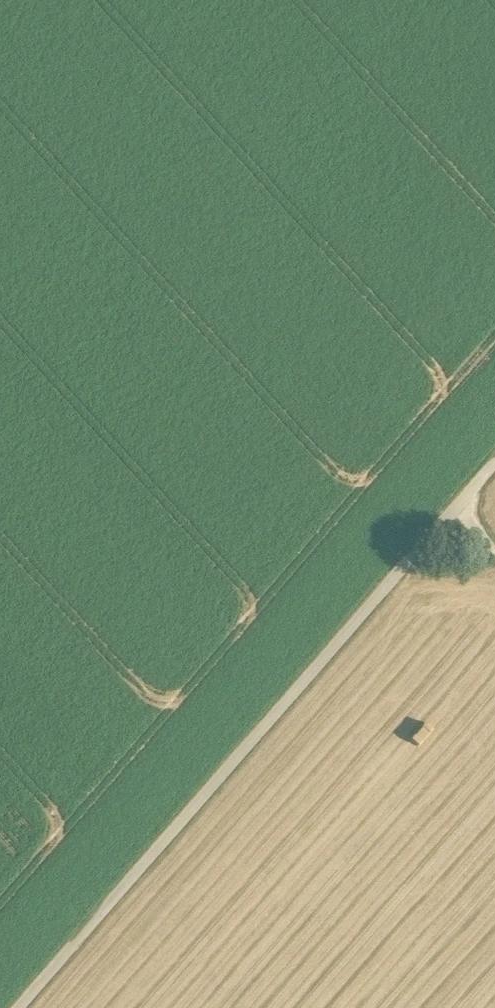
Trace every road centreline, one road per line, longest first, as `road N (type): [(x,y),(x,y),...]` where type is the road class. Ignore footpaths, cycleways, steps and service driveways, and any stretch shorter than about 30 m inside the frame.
road 1 (track): [(494,465),(17,1007)]

